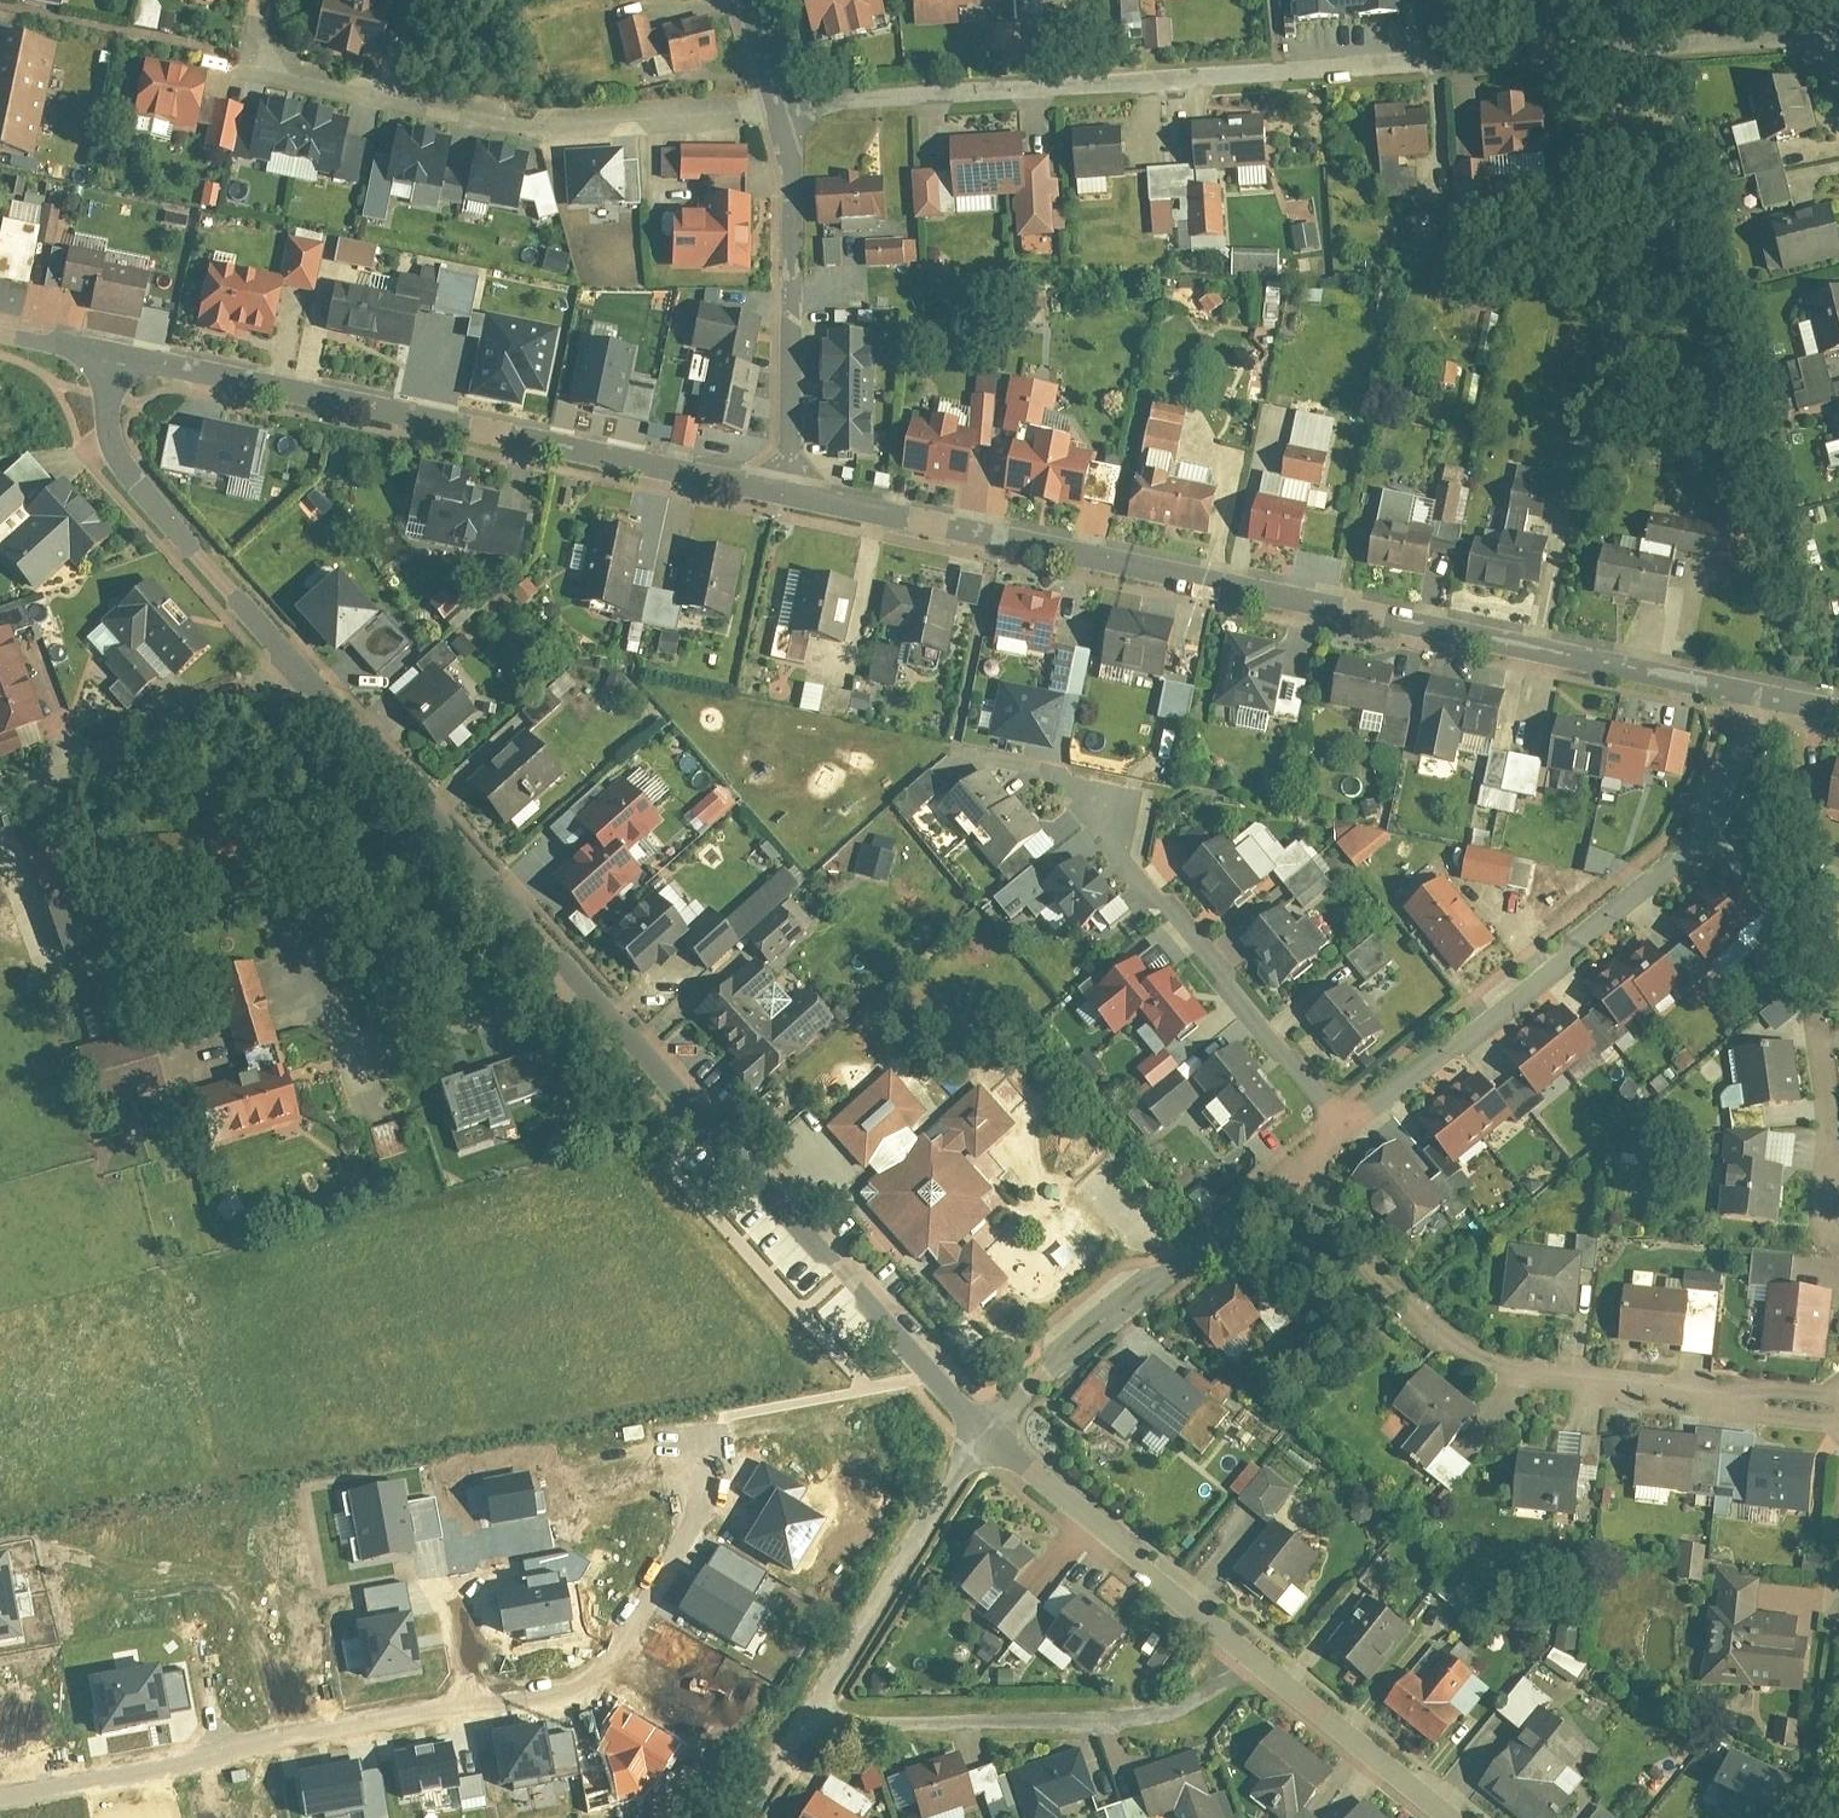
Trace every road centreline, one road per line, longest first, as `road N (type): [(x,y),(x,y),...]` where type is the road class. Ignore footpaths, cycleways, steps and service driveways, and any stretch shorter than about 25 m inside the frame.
road 1 (residential): [(790,111),(1281,71),(1838,47)]
road 2 (residential): [(298,673),(982,1428)]
road 3 (unclassified): [(776,498),(1766,704)]
road 4 (unclassified): [(116,362),(776,498)]
road 5 (residential): [(1298,1174),(1455,1353),(1530,1379),(1838,1409)]
road 6 (residential): [(1766,704),(1694,853),(1345,1136)]
road 7 (residential): [(261,66),(534,131),(790,111)]
road 8 (residential): [(813,1731),(1158,1725),(1209,1705),(1256,1657)]
road 9 (residential): [(1298,1174),(982,1428)]
road 10 (residential): [(473,1708),(596,1684),(701,1503),(691,1434)]
road 11 (residential): [(1345,1136),(1130,866),(1109,815)]
road 12 (residential): [(776,498),(788,448),(790,111)]
road 13 (residential): [(116,362),(115,455),(298,673)]
road 14 (residential): [(813,1731),(1000,1451)]
road 15 (residential): [(1000,1451),(1256,1657)]
road 16 (residential): [(0,785),(298,673)]
road 17 (residential): [(1256,1657),(1459,1817)]
road 18 (residential): [(221,1755),(473,1708)]
road 19 (residential): [(0,1797),(221,1755)]
road 20 (residential): [(221,1755),(196,1598)]
road 21 (residential): [(473,1708),(445,1559)]
road 22 (residential): [(1838,1182),(1828,1050)]

